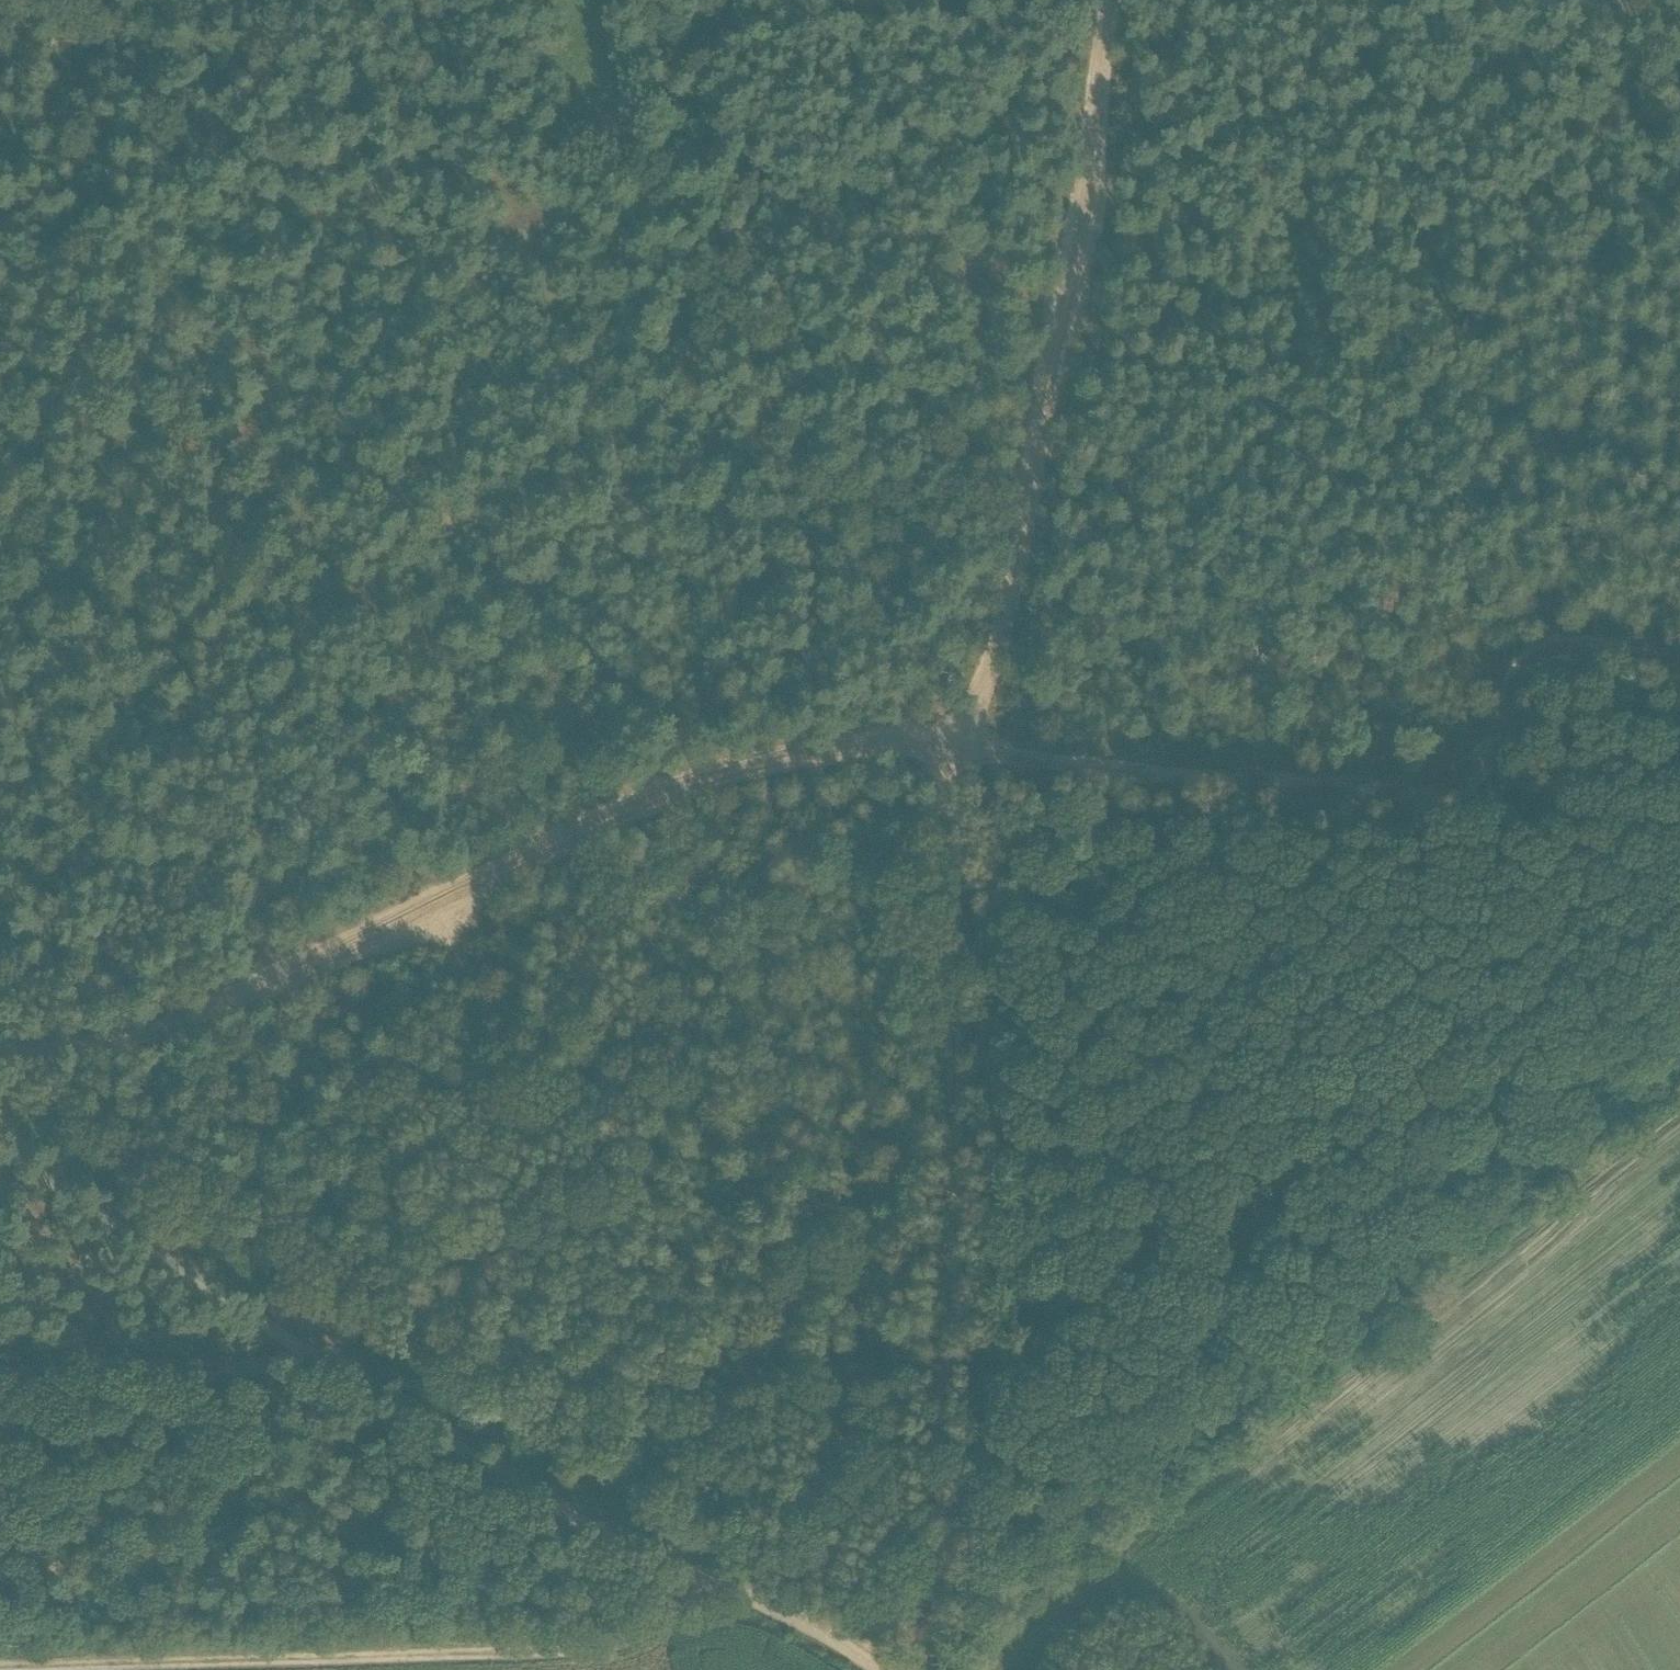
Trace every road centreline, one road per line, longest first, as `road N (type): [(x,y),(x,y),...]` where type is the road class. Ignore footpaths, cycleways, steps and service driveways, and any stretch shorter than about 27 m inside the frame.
road 1 (track): [(0,1051),(130,1034),(244,995),(699,779),(838,748),(957,745)]
road 2 (track): [(920,1669),(943,1320),(954,963),(948,782),(957,745)]
road 3 (track): [(957,745),(1380,793),(1422,782),(1466,751),(1525,666),(1546,657),(1679,663)]
road 4 (track): [(957,745),(999,655),(1115,0)]
road 5 (track): [(0,1654),(600,1642),(662,1620),(715,1585)]
road 6 (unclassified): [(715,1585),(783,1612),(876,1669)]

